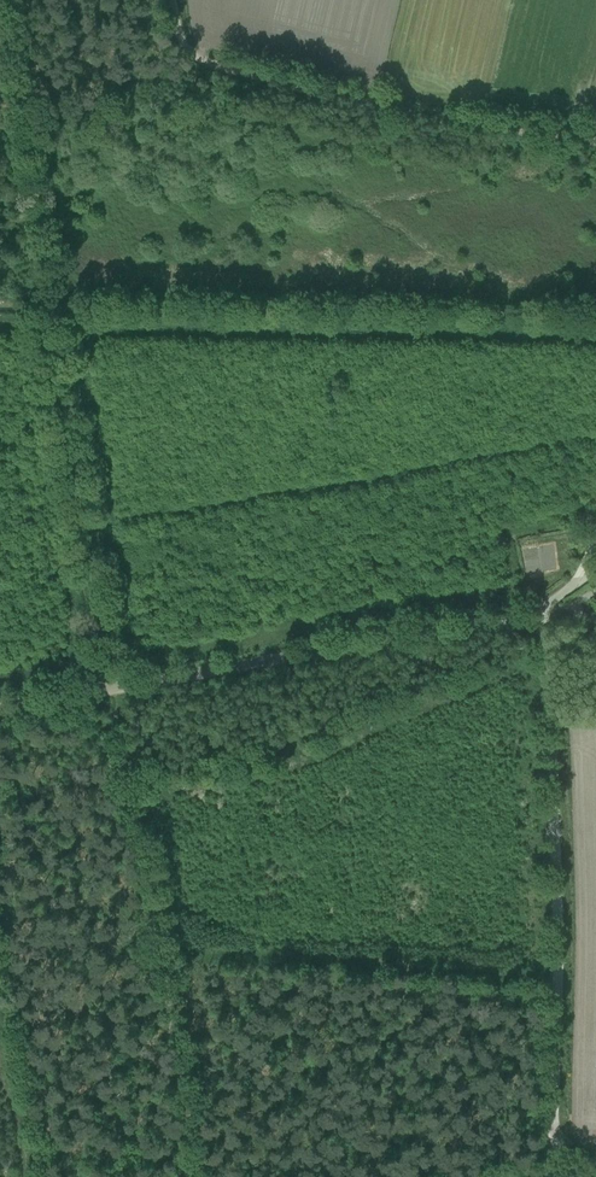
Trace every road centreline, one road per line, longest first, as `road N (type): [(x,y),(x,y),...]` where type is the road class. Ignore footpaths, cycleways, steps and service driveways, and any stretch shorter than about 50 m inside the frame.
road 1 (track): [(0,75),(114,688)]
road 2 (unclassified): [(534,614),(546,632),(559,876),(550,1120),(560,1153),(595,1165)]
road 3 (unclassified): [(534,614),(0,708)]
road 4 (track): [(200,1176),(114,688)]
road 5 (track): [(172,0),(184,45),(212,65),(407,117),(595,142)]

